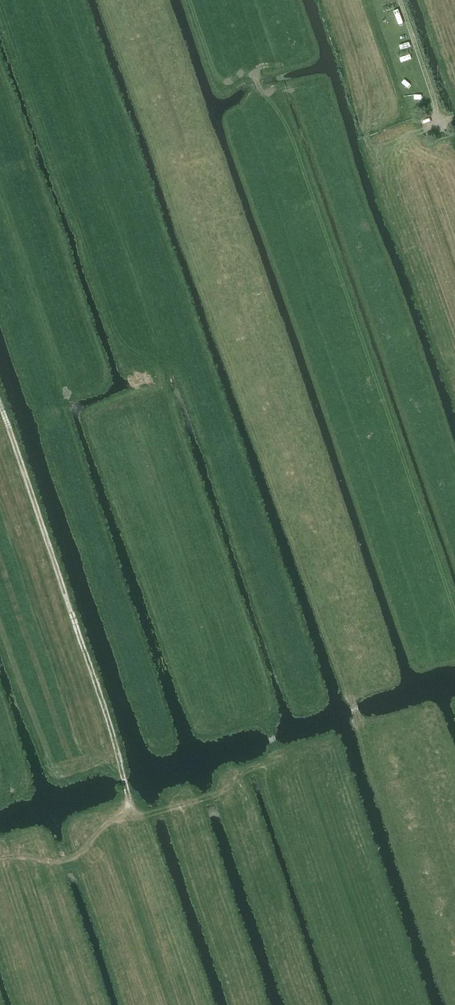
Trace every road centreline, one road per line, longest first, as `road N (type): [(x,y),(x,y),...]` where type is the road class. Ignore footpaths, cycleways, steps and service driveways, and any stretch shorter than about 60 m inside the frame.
road 1 (track): [(0,404),(126,786)]
road 2 (track): [(0,860),(72,859),(130,802),(126,786)]
road 3 (track): [(400,0),(440,117),(454,117)]

